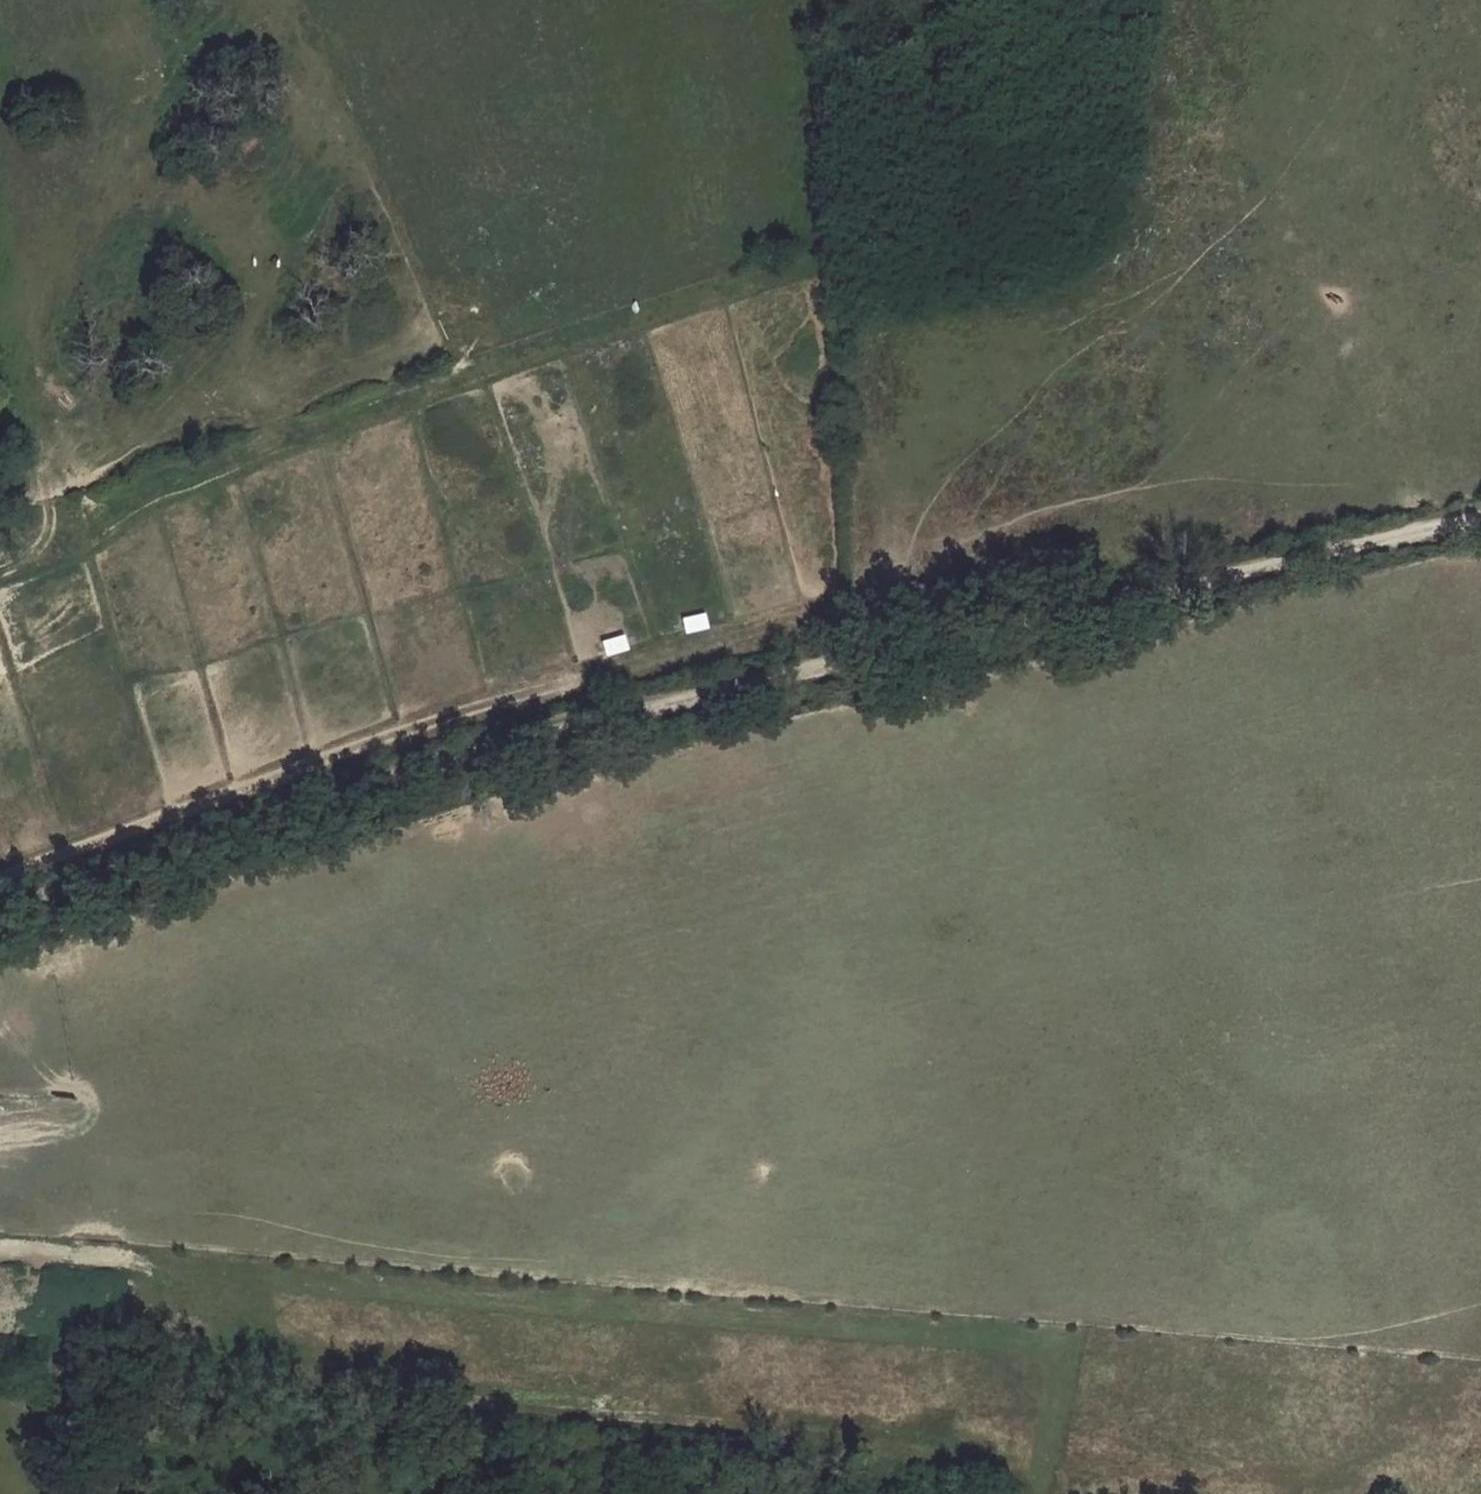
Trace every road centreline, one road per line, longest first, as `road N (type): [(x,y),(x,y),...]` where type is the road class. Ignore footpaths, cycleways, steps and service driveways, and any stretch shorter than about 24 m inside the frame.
road 1 (track): [(1480,517),(696,691),(0,916)]
road 2 (track): [(1042,1493),(1012,1470),(865,1438),(443,1398),(0,1310)]
road 3 (track): [(0,879),(414,730)]

